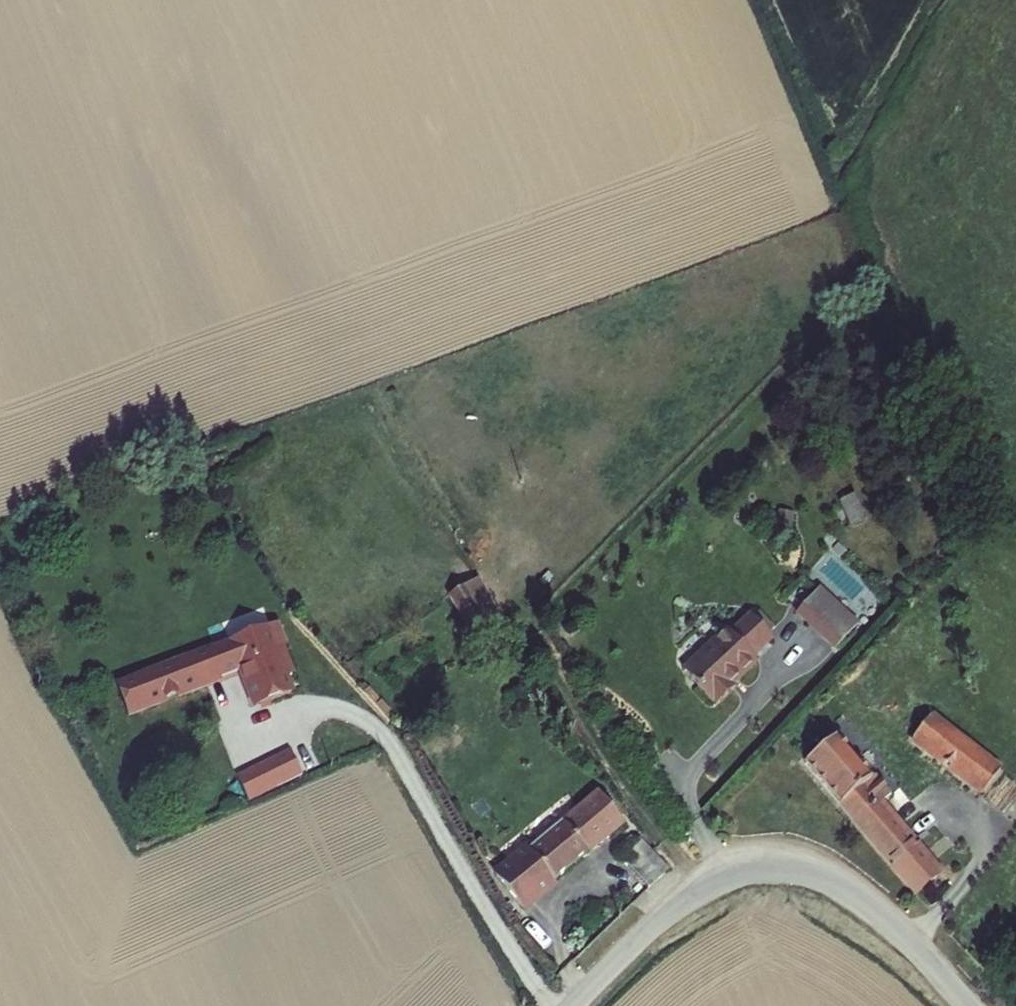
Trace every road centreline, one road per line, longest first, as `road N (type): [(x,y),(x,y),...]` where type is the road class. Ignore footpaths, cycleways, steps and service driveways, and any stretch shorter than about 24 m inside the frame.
road 1 (unclassified): [(965,1005),(854,892),(804,868),(767,862),(732,866),(700,883),(572,1005)]

